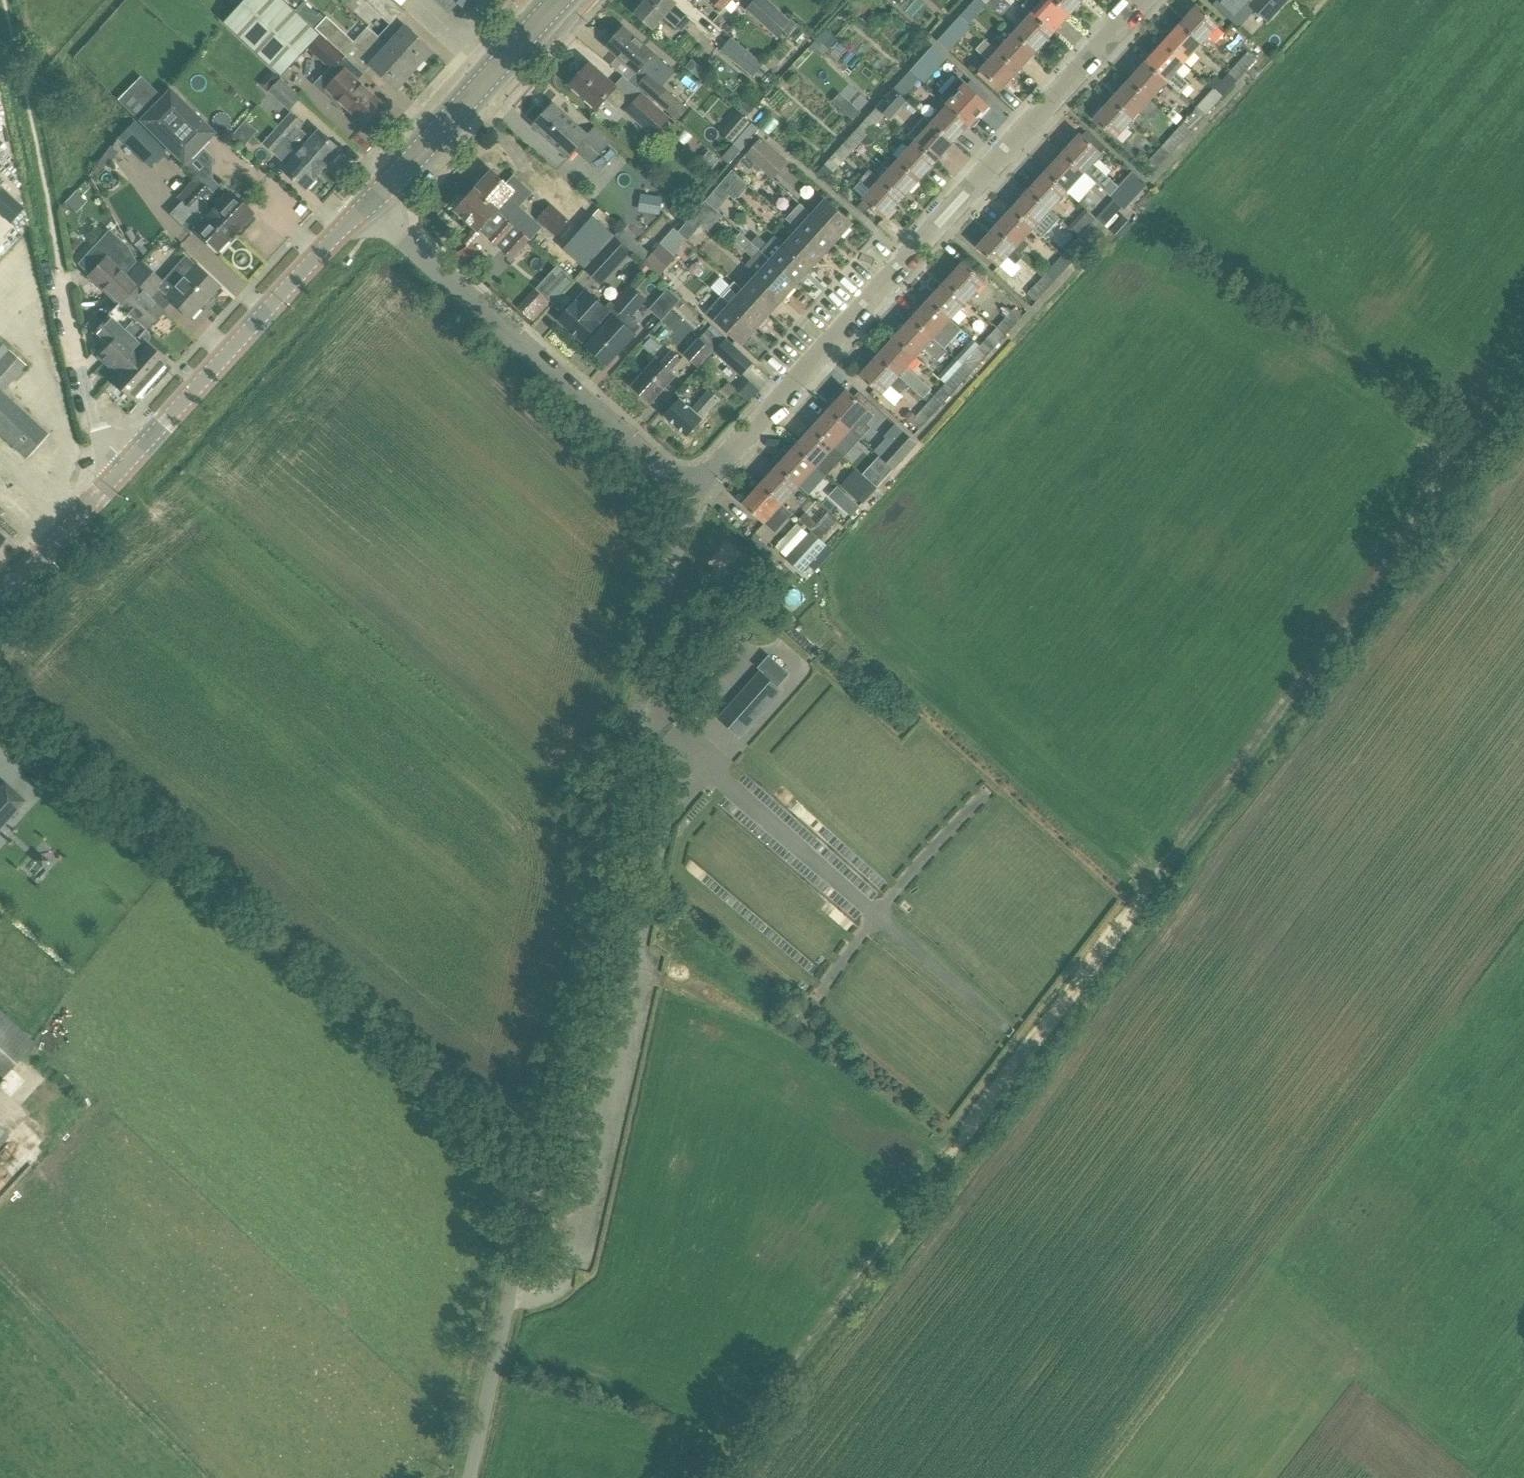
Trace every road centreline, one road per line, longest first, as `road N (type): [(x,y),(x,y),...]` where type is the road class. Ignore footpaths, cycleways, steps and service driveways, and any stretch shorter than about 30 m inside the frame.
road 1 (unclassified): [(470,1477),(698,494)]
road 2 (residential): [(698,494),(1143,0)]
road 3 (residential): [(698,494),(368,205)]
road 4 (tertiary): [(123,467),(368,205)]
road 5 (tertiary): [(368,205),(557,0)]
road 6 (residential): [(123,467),(92,410),(56,242)]
road 7 (tertiary): [(0,600),(123,467)]

